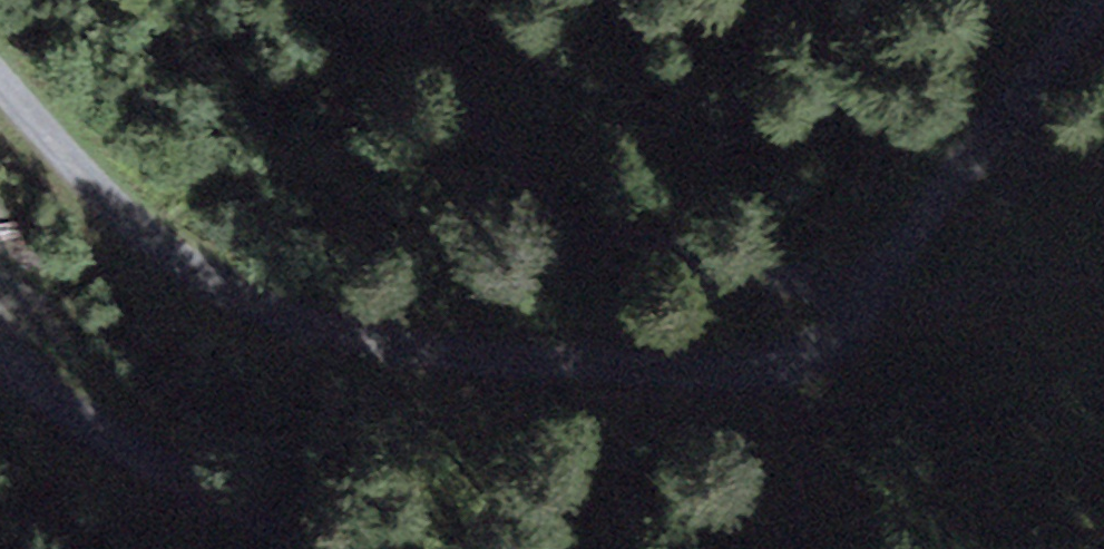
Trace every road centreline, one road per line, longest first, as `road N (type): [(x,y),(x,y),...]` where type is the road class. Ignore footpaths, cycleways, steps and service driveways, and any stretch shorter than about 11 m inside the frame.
road 1 (track): [(858,309),(815,351),(746,369),(528,368),(401,349),(296,319),(198,279),(103,197),(0,86)]
road 2 (track): [(858,309),(623,222),(513,150),(355,0)]
road 3 (track): [(1103,13),(858,309)]
road 4 (track): [(0,359),(132,462),(314,548)]

